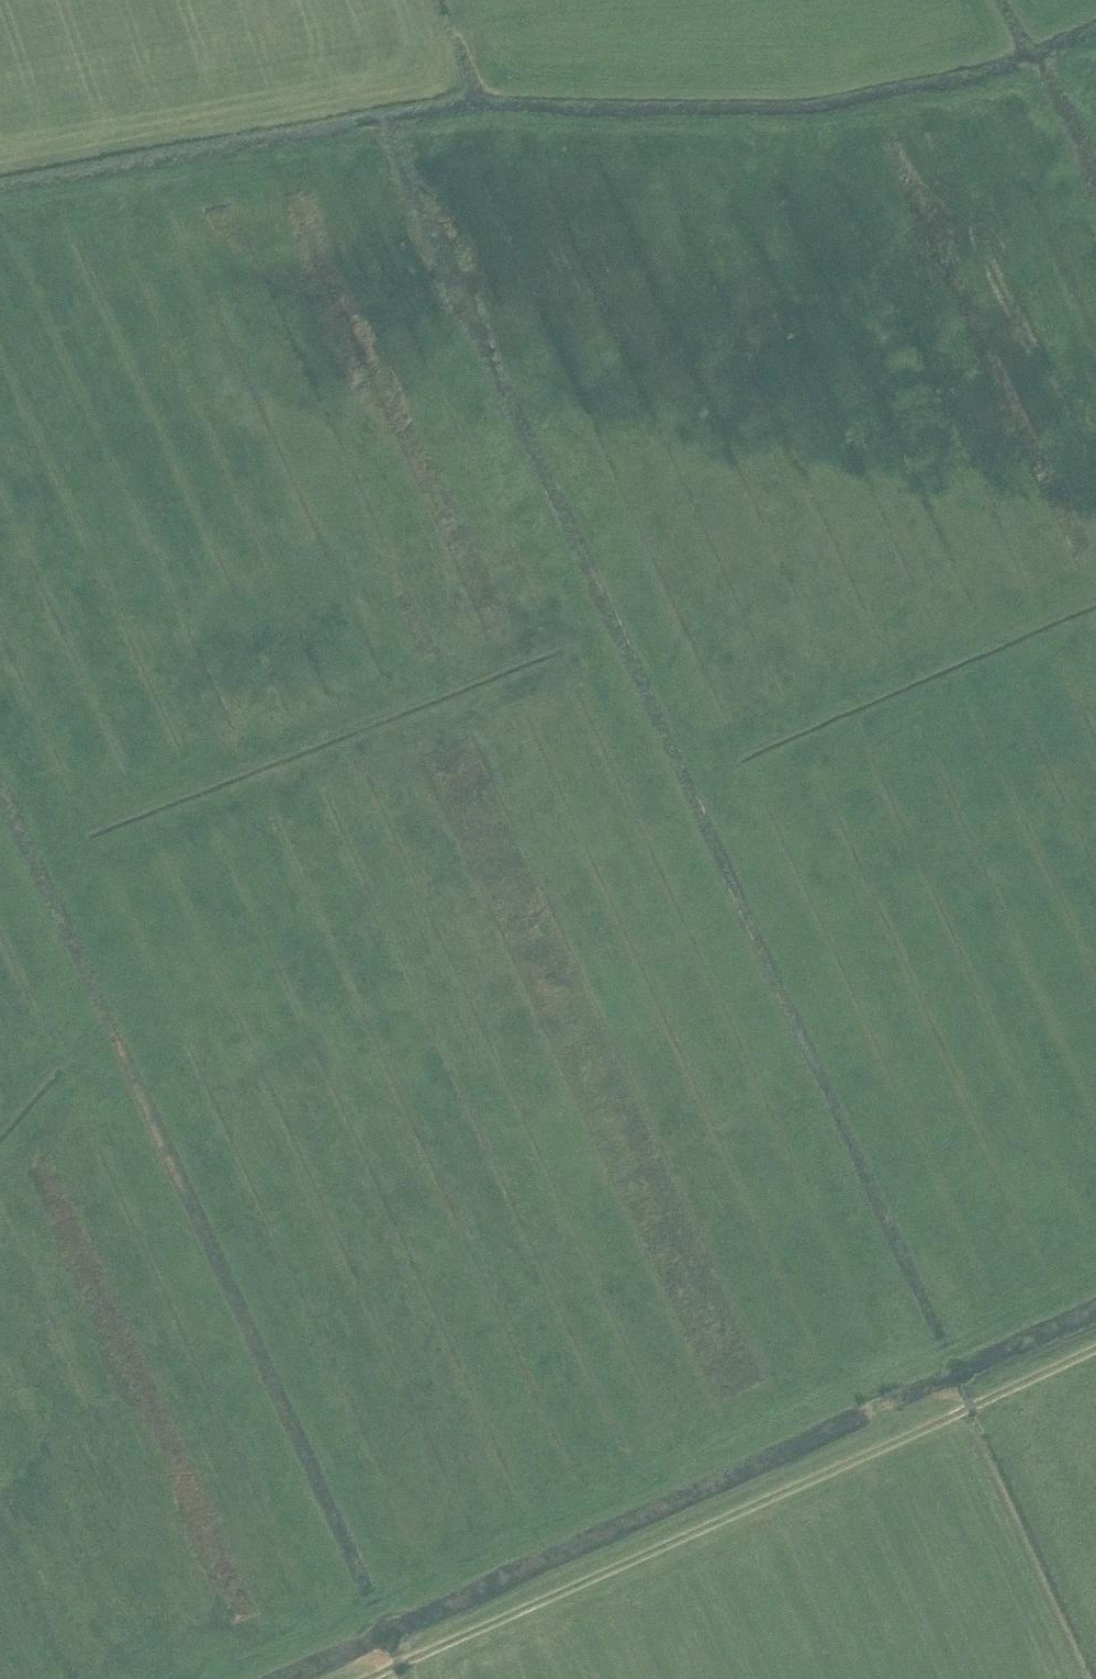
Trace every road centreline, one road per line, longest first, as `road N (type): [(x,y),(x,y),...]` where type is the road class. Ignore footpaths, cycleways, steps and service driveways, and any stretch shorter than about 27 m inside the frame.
road 1 (unclassified): [(1095,1337),(347,1678)]

